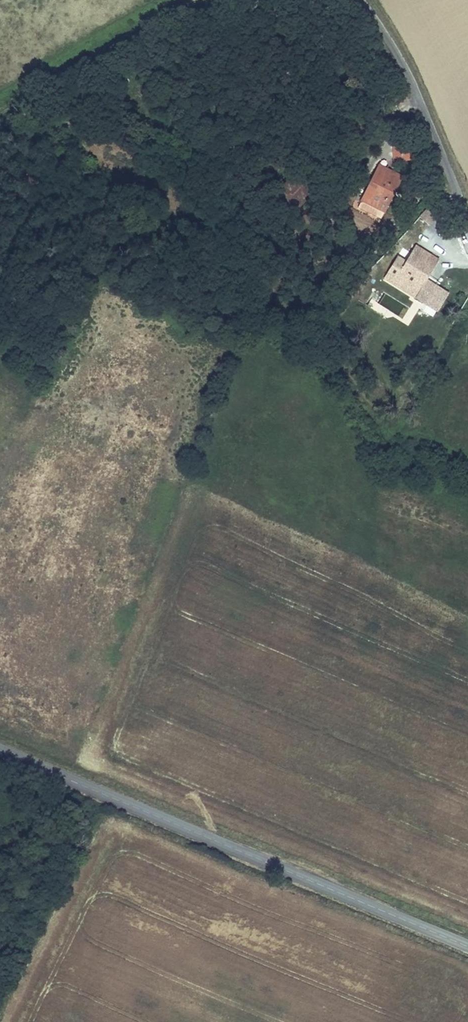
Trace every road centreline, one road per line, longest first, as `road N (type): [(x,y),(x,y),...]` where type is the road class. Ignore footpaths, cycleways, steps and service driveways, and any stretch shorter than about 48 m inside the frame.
road 1 (tertiary): [(0,746),(467,948)]
road 2 (track): [(197,0),(0,112)]

